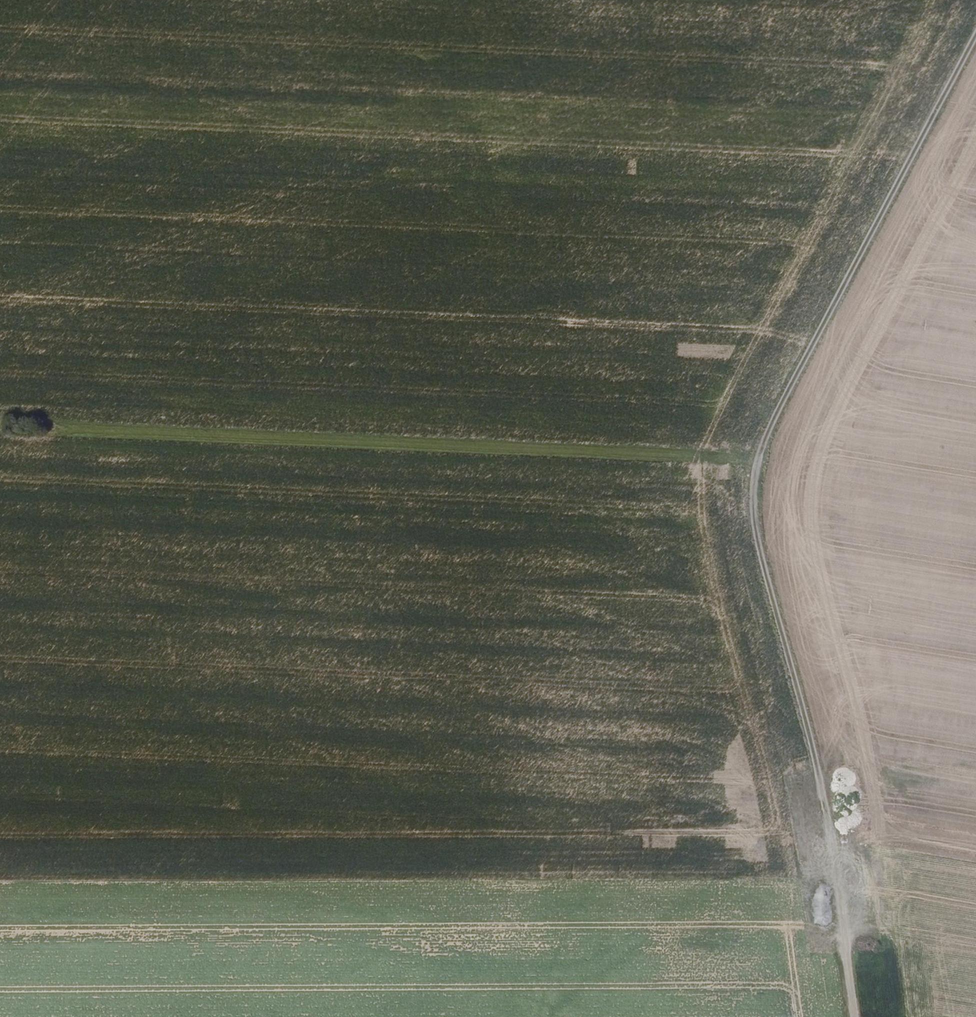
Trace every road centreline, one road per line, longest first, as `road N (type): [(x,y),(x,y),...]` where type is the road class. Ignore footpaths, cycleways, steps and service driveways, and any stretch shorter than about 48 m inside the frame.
road 1 (track): [(857,1016),(835,849),(808,711),(754,522),(754,478),(975,38)]

